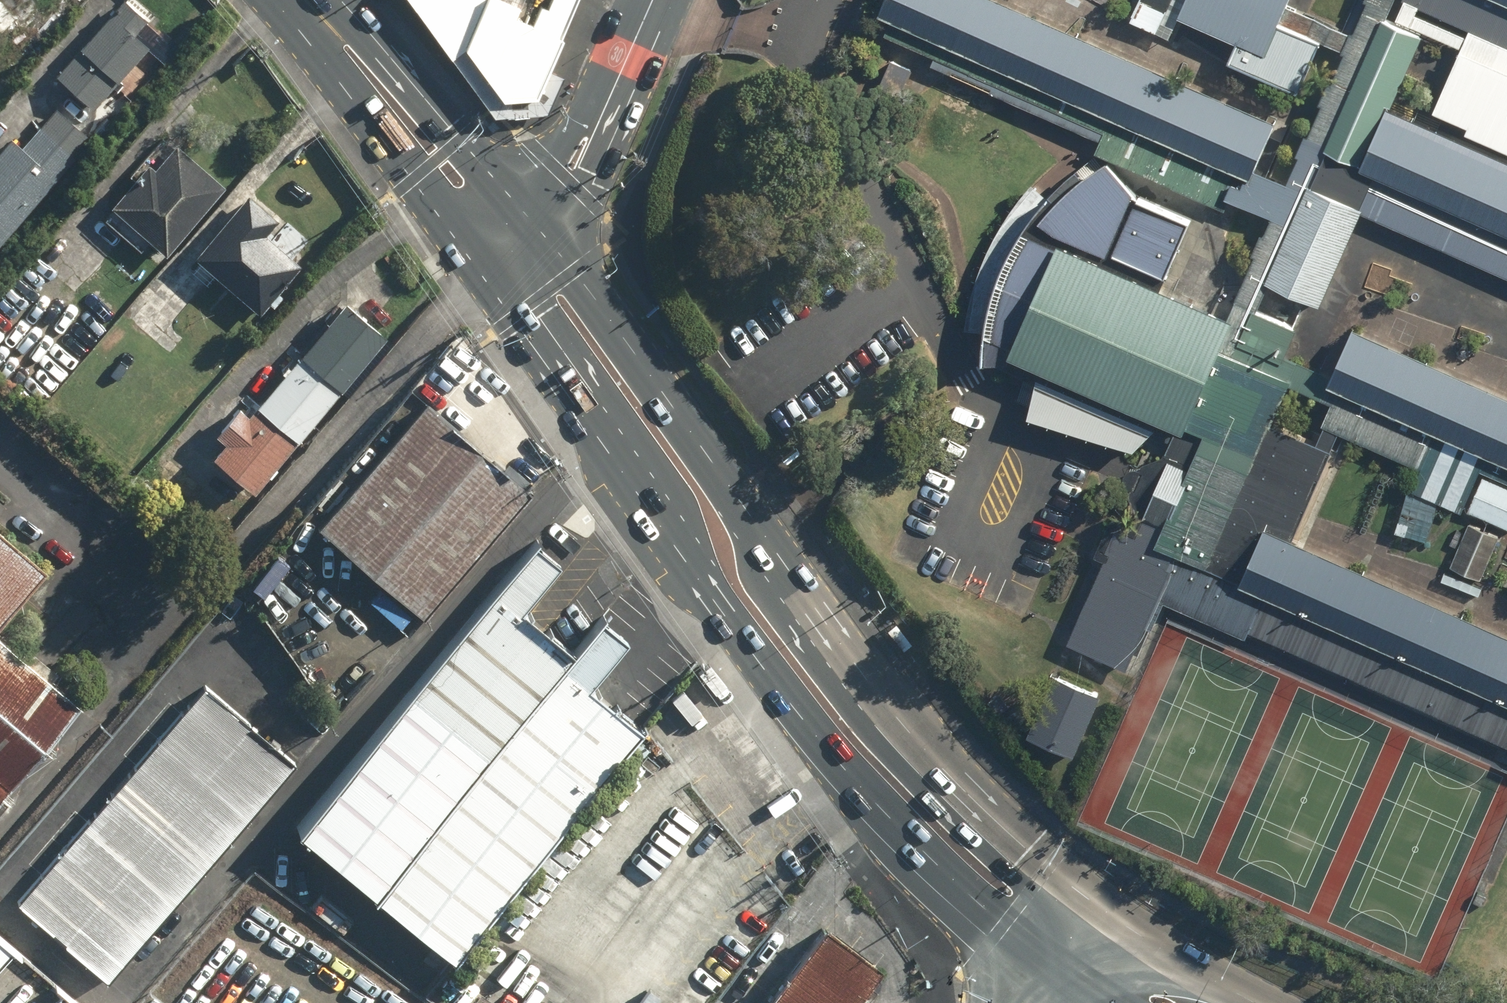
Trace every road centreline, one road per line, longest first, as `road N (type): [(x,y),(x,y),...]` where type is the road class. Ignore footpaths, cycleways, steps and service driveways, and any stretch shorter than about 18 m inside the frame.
road 1 (primary): [(1053,966),(888,820),(713,596),(495,284)]
road 2 (primary): [(550,242),(856,660),(939,760),(1097,904)]
road 3 (primary): [(305,1),(403,72),(511,191)]
road 4 (primary): [(457,234),(351,90),(305,1)]
road 5 (tertiary): [(601,121),(583,197),(550,242)]
road 6 (primary): [(1147,941),(1266,1002)]
road 7 (tertiary): [(654,0),(601,121)]

